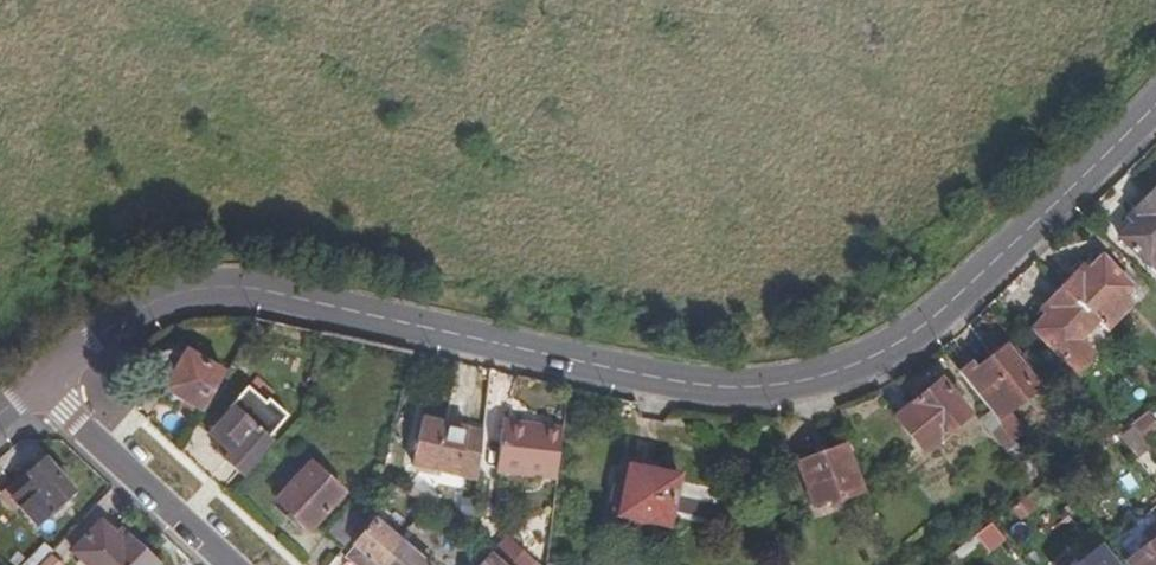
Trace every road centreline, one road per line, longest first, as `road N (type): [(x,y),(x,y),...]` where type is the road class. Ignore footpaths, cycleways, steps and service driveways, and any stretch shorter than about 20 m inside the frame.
road 1 (residential): [(1155,102),(890,353),(824,385),(760,398),(702,393),(257,294),(200,293),(144,309),(38,388)]
road 2 (residential): [(227,564),(38,388)]

